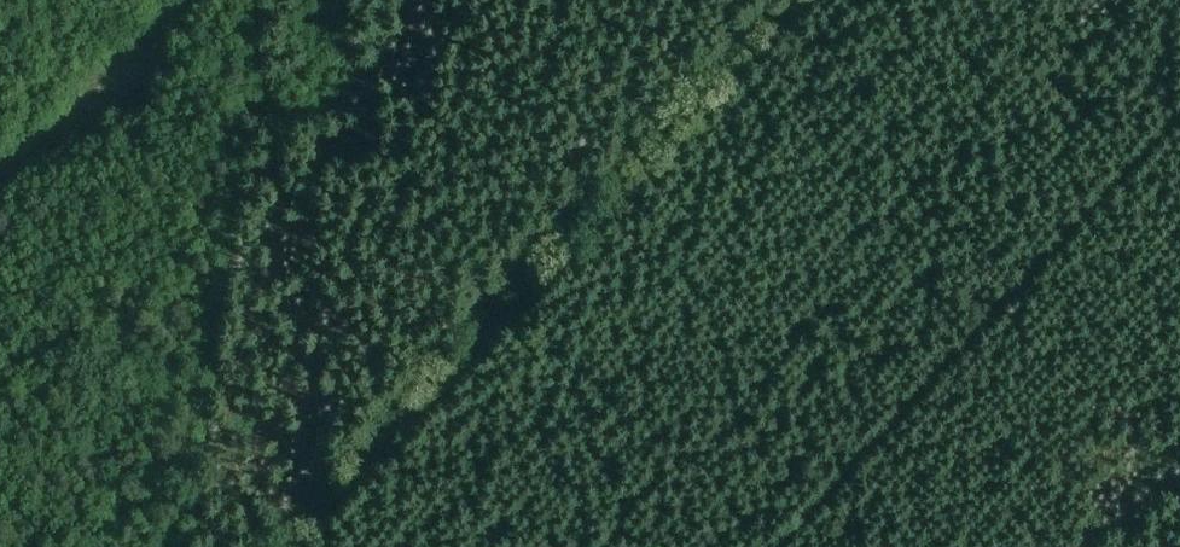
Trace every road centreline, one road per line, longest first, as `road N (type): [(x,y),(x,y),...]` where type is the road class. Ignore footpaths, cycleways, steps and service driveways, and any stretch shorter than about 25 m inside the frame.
road 1 (track): [(0,126),(126,0)]

